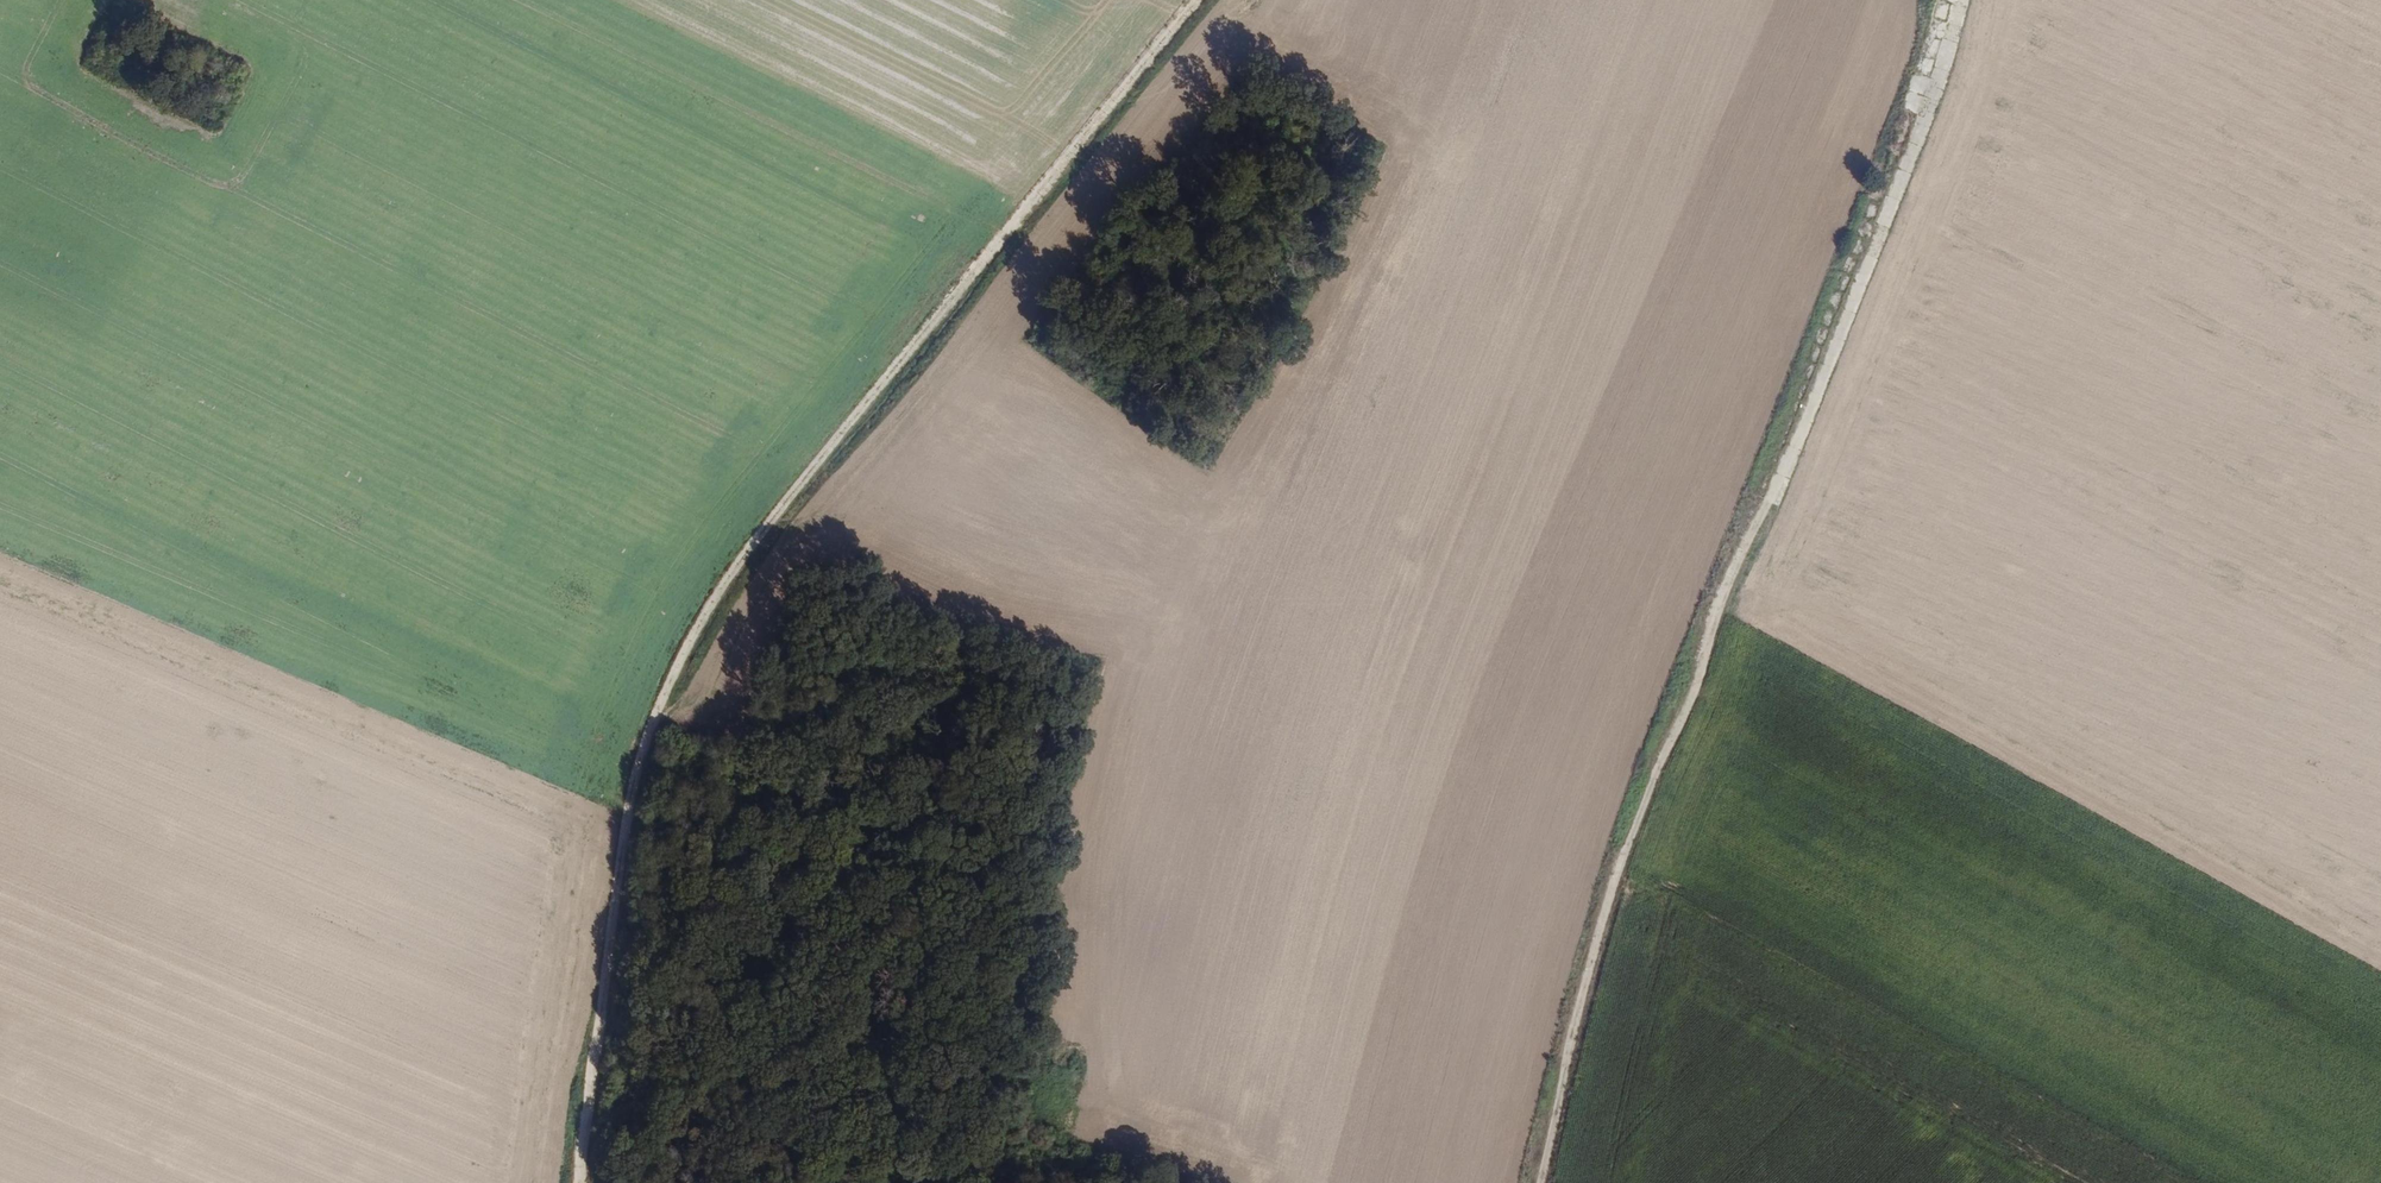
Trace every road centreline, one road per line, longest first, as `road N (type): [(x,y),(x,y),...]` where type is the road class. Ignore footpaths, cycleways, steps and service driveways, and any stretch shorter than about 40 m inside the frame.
road 1 (track): [(577,1182),(633,786),(679,661),(735,567),(1197,0)]
road 2 (track): [(1537,1182),(1608,899),(1706,659),(1732,568),(1785,461),(1938,96),(1959,0)]

